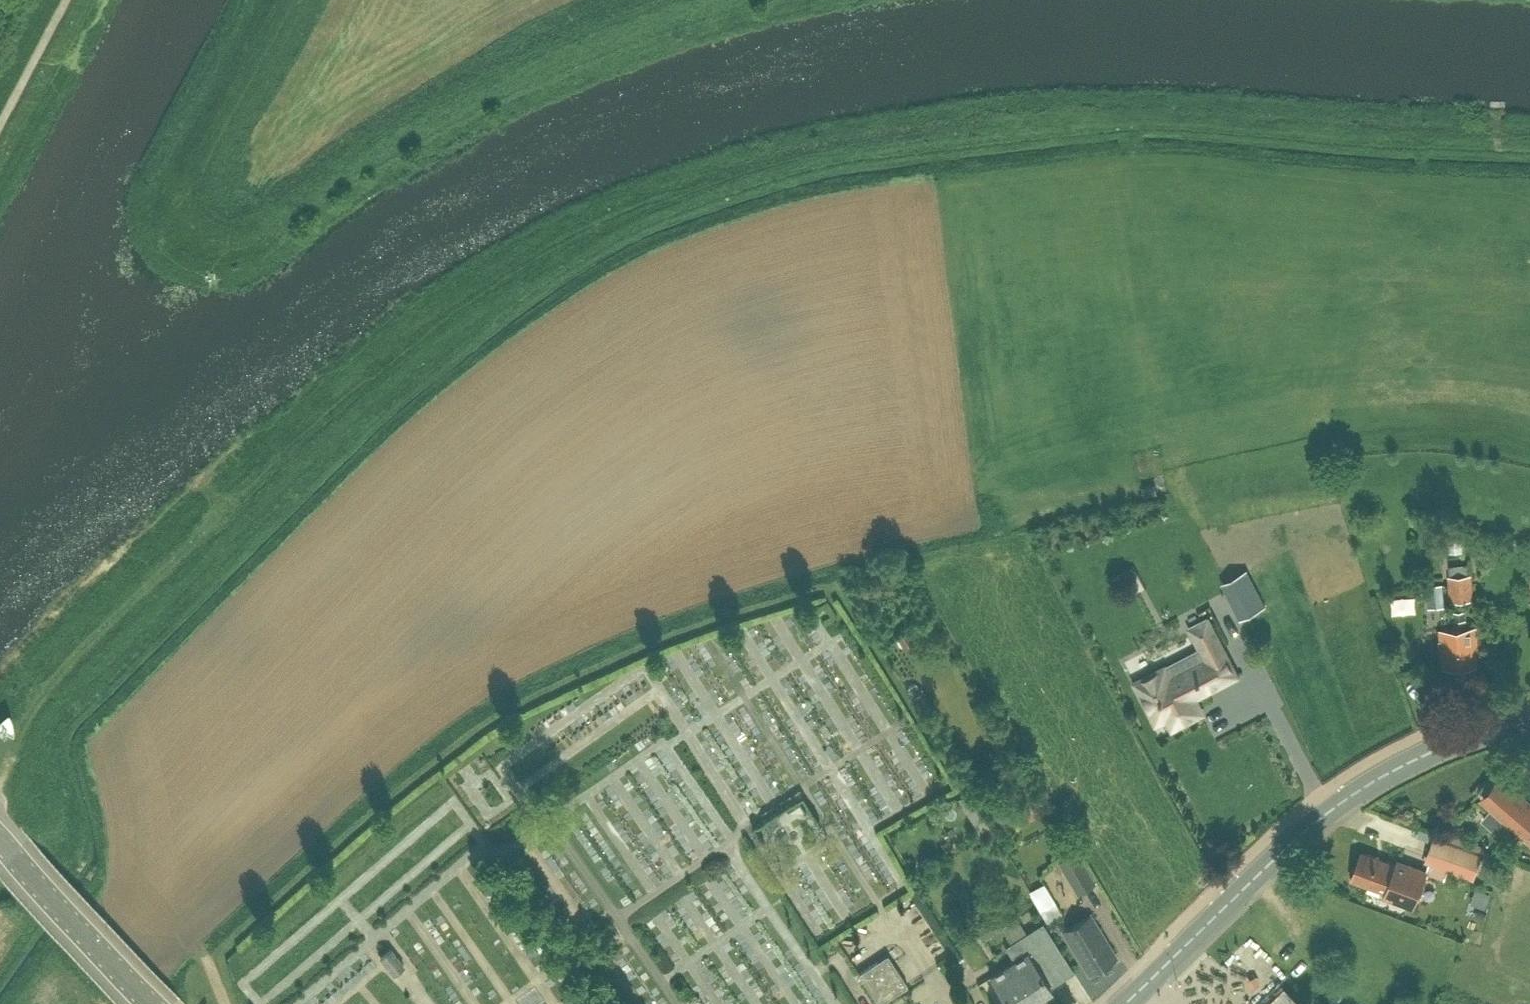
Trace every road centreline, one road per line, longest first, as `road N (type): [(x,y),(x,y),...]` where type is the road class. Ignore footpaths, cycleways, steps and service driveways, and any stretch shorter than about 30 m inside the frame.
road 1 (secondary): [(1124,1003),(1347,797),(1464,736),(1529,723)]
road 2 (secondary): [(154,1003),(0,842)]

